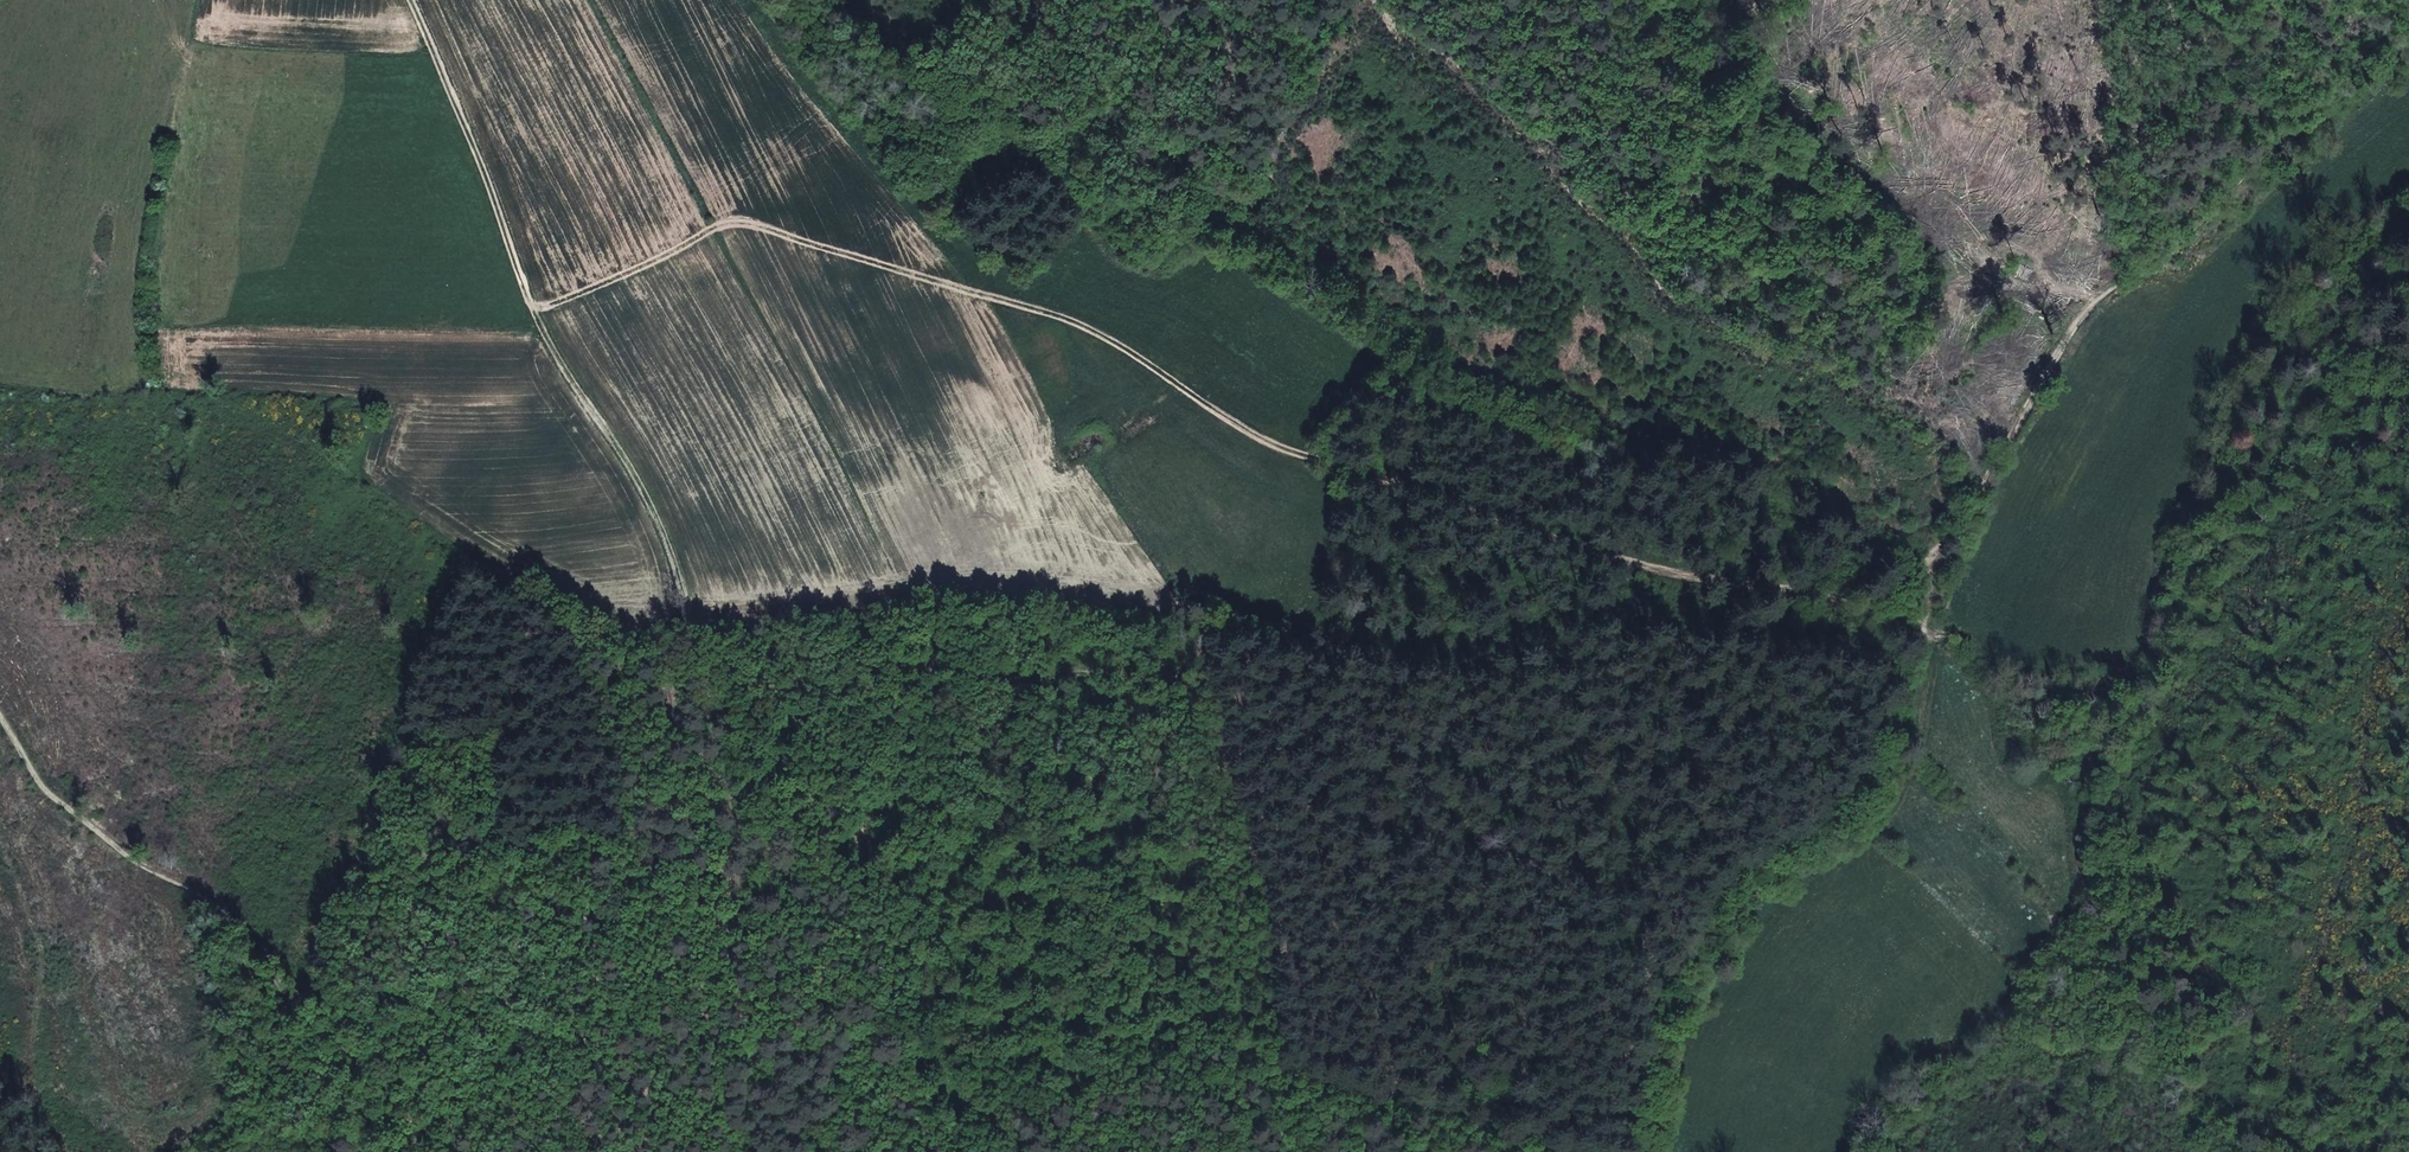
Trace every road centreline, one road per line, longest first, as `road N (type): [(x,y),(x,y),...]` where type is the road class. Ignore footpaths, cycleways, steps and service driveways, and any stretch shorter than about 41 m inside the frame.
road 1 (track): [(405,0),(500,214),(525,300),(537,310),(660,259),(725,218),(747,217),(838,254),(1085,322),(1249,432),(1310,458),(1805,590)]
road 2 (track): [(0,730),(26,774),(111,848),(195,890),(263,956),(352,1151)]

